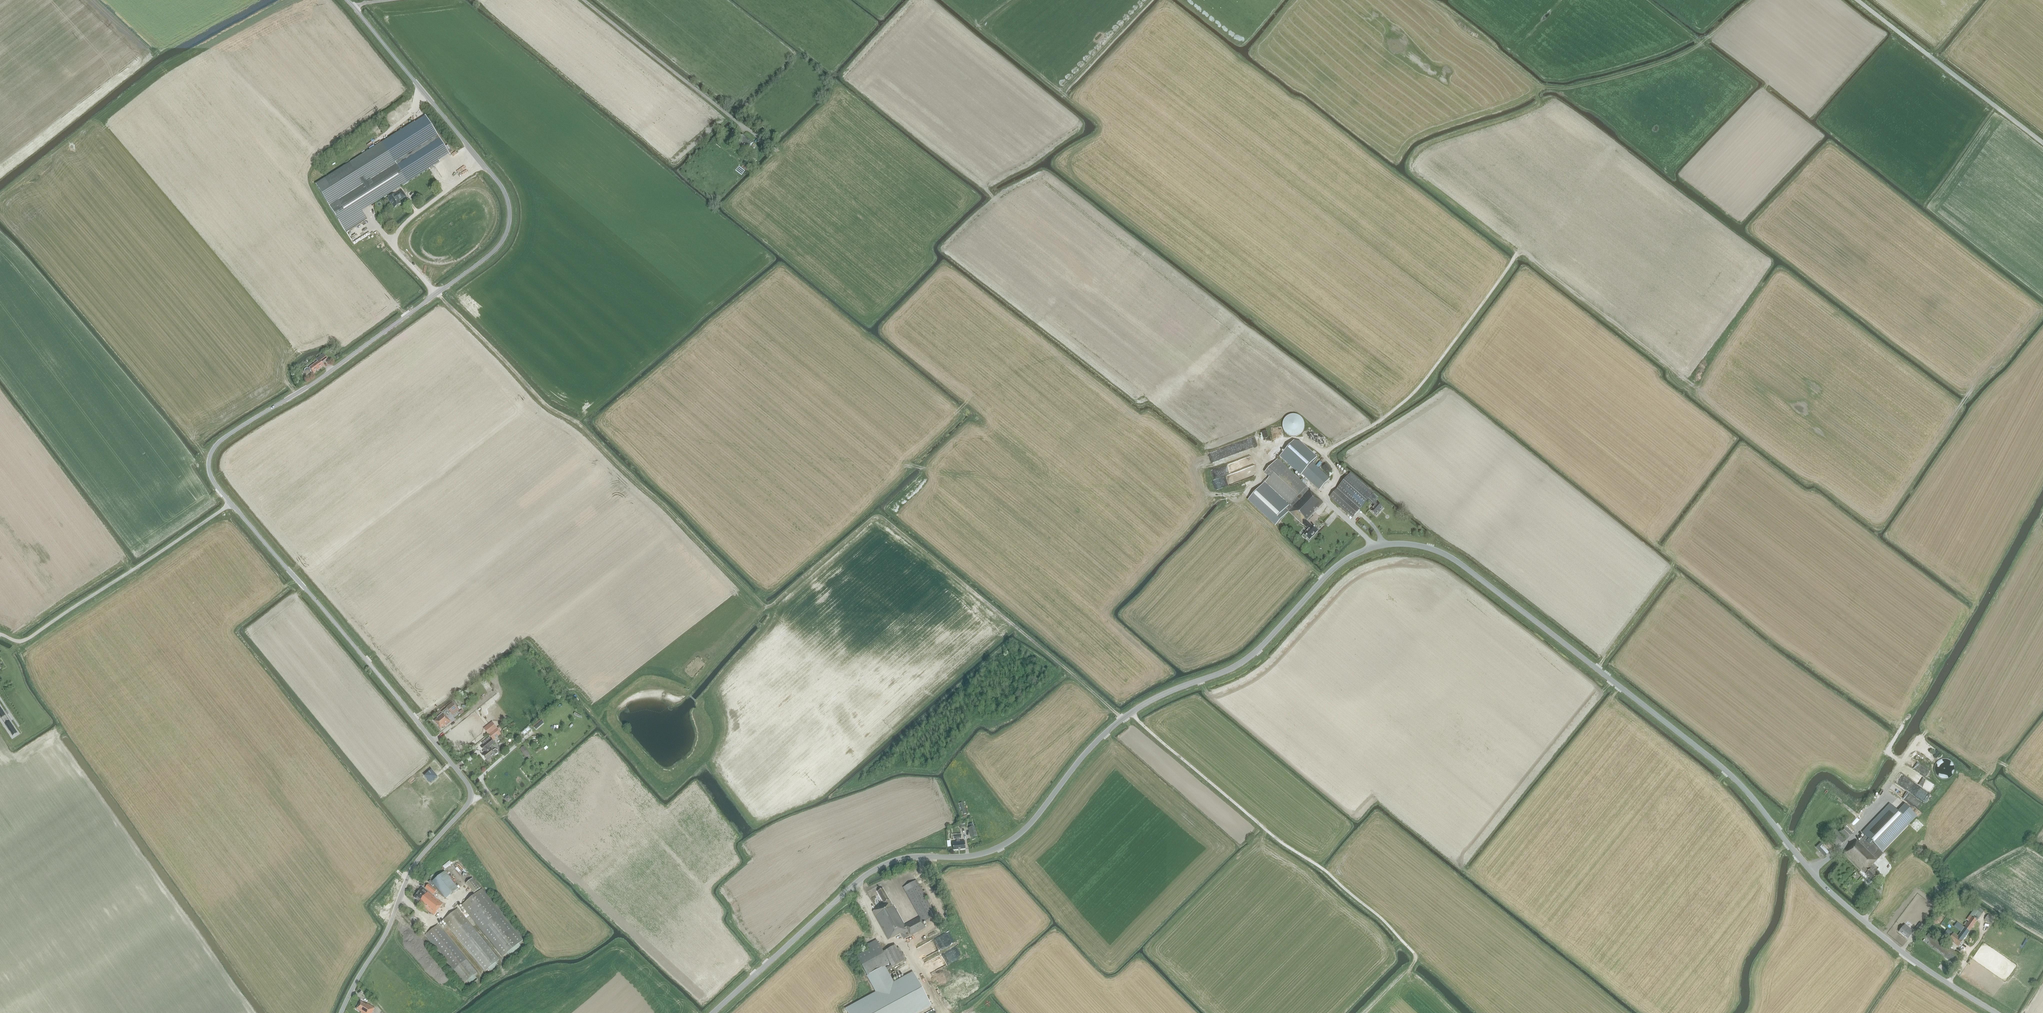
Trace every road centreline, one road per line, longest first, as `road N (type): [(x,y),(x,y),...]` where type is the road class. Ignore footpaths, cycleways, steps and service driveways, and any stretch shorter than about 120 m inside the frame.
road 1 (tertiary): [(1132,712),(1257,656),(1363,553),(1414,546),(1446,556),(1708,757),(1868,924),(1996,1012)]
road 2 (tertiary): [(231,503),(210,473),(221,440),(332,370),(489,254),(507,233),(503,189),(347,0)]
road 3 (tertiary): [(341,1012),(415,865),(471,792),(231,503)]
road 4 (tertiary): [(716,1012),(868,876),(909,859),(972,858),(1008,846),(1132,712)]
road 5 (unclassified): [(1414,953),(1132,712)]
road 6 (tertiary): [(2042,142),(1858,0)]
road 7 (track): [(1756,0),(1686,56),(1549,89)]
road 8 (unclassified): [(64,614),(231,503)]

